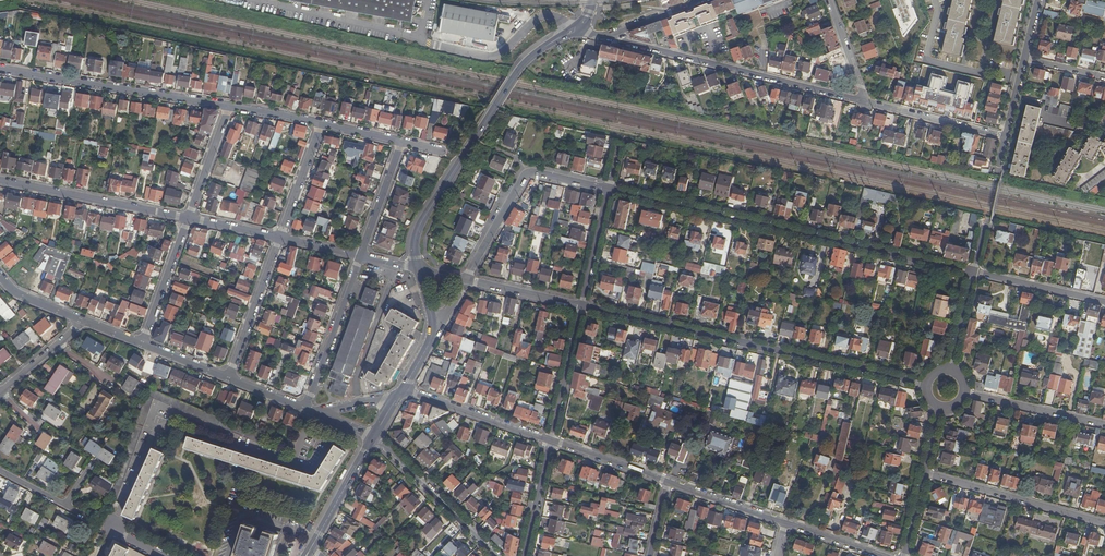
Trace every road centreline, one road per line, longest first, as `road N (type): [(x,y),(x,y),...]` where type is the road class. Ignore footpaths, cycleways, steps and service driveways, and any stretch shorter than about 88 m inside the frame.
road 1 (residential): [(973,272),(608,189)]
road 2 (residential): [(582,305),(926,385)]
road 3 (tertiary): [(567,33),(523,65),(474,139),(422,221),(417,269)]
road 4 (residential): [(613,38),(866,102)]
road 5 (residential): [(608,189),(528,172),(466,280)]
road 6 (residential): [(0,180),(189,217)]
road 7 (residential): [(1104,524),(925,473)]
road 8 (residential): [(0,471),(162,555)]
road 9 (unclassified): [(419,38),(241,0)]
road 10 (unclassified): [(567,33),(556,17),(542,16),(486,58),(419,38)]
road 11 (tertiary): [(373,437),(497,555)]
road 12 (residential): [(360,256),(304,408)]
road 13 (tertiary): [(551,440),(401,388)]
road 14 (residential): [(280,237),(228,377)]
road 15 (residential): [(1006,137),(866,102)]
road 16 (residential): [(965,392),(1104,424)]
road 17 (residential): [(582,305),(551,440)]
road 18 (residential): [(1104,302),(973,272)]
road 19 (residential): [(141,342),(189,217)]
road 20 (tertiary): [(373,437),(311,546)]
road 21 (tertiary): [(669,482),(551,440)]
road 22 (tertiary): [(786,522),(669,482)]
road 23 (residential): [(321,123),(280,237)]
road 24 (residential): [(400,142),(360,256)]

